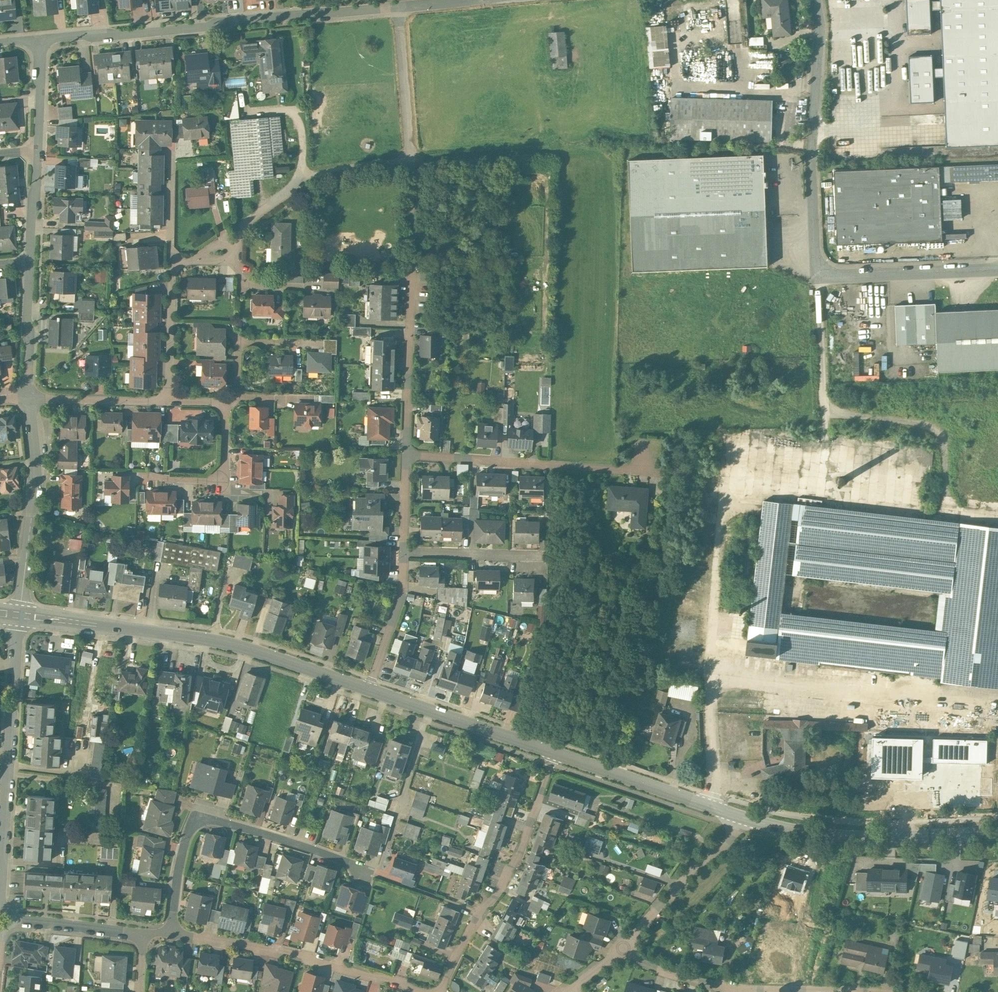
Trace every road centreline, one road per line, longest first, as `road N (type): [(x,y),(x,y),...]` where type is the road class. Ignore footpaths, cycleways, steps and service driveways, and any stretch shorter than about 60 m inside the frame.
road 1 (unclassified): [(997,270),(821,277),(811,154),(818,0)]
road 2 (tertiary): [(16,615),(233,643),(370,691)]
road 3 (residential): [(40,39),(400,7)]
road 4 (residential): [(172,935),(181,858),(197,818),(366,872)]
road 5 (residential): [(0,904),(16,615)]
road 6 (residential): [(555,753),(526,838),(440,991)]
road 7 (residential): [(429,991),(317,959),(172,935)]
road 8 (tertiary): [(738,815),(816,831),(997,832)]
road 9 (residential): [(406,454),(649,469)]
road 10 (residential): [(29,398),(37,480),(16,615)]
road 11 (residential): [(168,401),(225,403),(221,481),(140,474)]
road 12 (track): [(614,156),(611,149),(412,159)]
road 13 (tertiary): [(370,691),(555,753)]
road 14 (tertiary): [(555,753),(738,815)]
road 15 (residential): [(738,815),(723,843),(624,947)]
road 16 (residential): [(406,454),(413,289)]
road 17 (unclassified): [(400,7),(412,159)]
road 18 (residential): [(763,991),(671,973),(624,947)]
road 19 (residential): [(370,691),(402,591),(405,553)]
road 20 (residential): [(168,401),(174,262)]
road 21 (residential): [(29,398),(168,401)]
road 22 (residential): [(31,261),(29,398)]
road 23 (residential): [(405,553),(531,555)]

